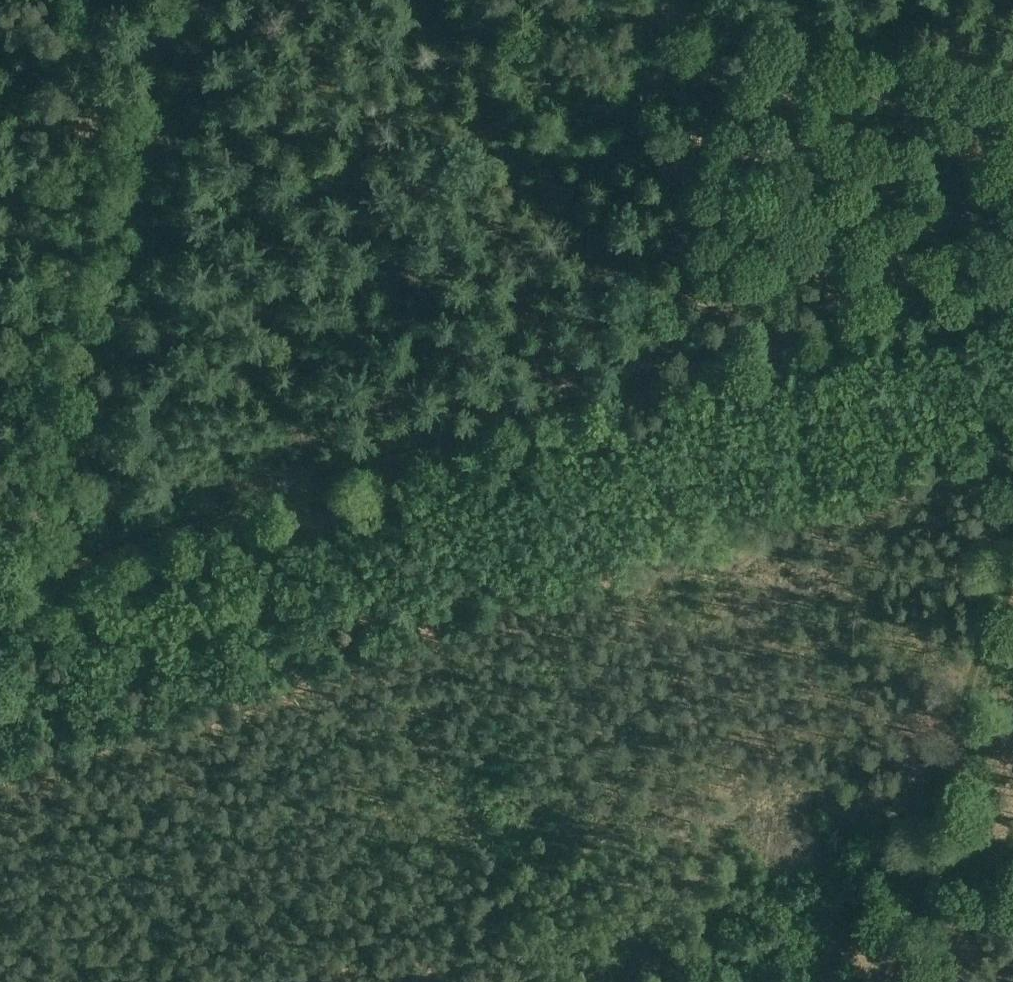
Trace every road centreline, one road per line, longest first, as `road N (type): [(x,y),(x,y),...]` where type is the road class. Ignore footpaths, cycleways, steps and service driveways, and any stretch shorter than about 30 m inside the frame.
road 1 (track): [(0,575),(41,586),(1012,250)]
road 2 (track): [(0,643),(40,592),(153,0)]
road 3 (track): [(1012,170),(638,0)]
road 4 (track): [(926,869),(1012,564)]

